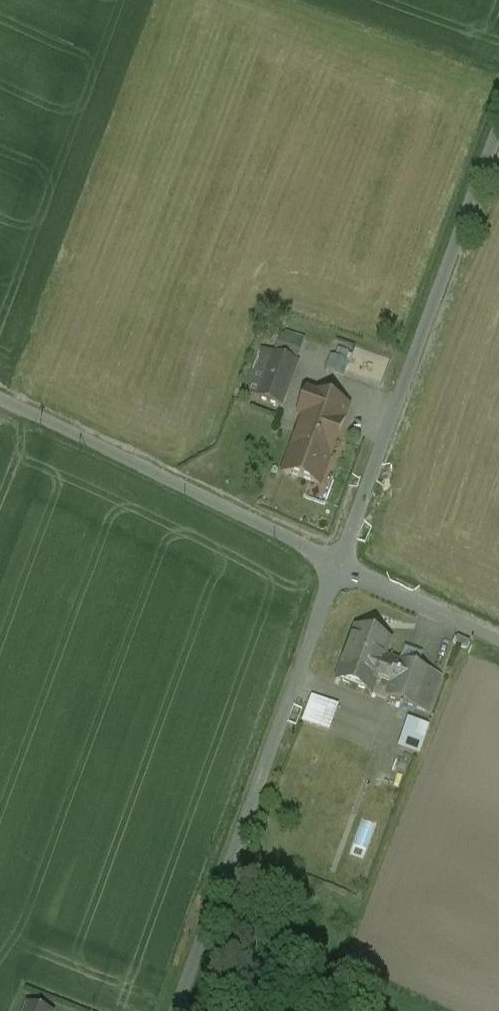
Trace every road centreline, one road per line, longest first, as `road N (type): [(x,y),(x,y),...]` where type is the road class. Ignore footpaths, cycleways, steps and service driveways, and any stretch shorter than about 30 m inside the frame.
road 1 (unclassified): [(339,565),(175,1010)]
road 2 (unclassified): [(498,132),(339,565)]
road 3 (unclassified): [(339,565),(0,401)]
road 4 (unclassified): [(339,565),(498,642)]

